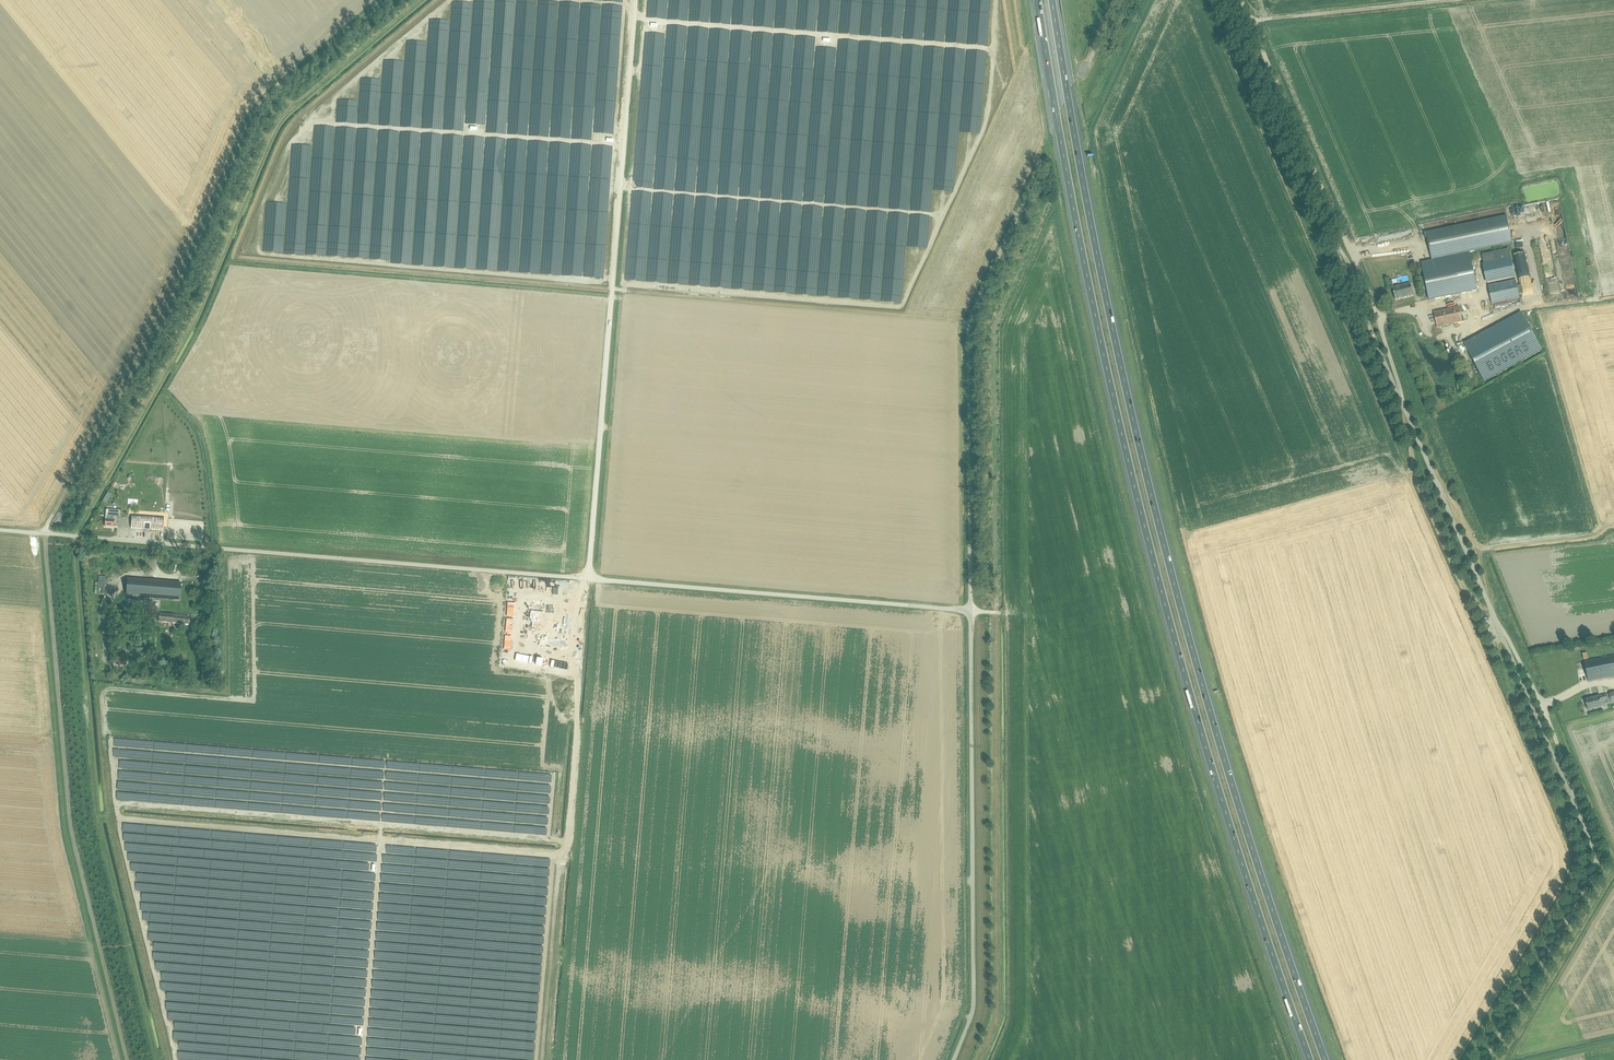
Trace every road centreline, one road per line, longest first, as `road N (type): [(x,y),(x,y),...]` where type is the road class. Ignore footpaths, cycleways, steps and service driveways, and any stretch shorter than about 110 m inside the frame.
road 1 (track): [(420,0),(272,131),(192,323),(74,536),(95,814),(155,1059)]
road 2 (unclassified): [(1483,1059),(1588,877),(1592,849),(1232,0)]
road 3 (motorway): [(1325,1059),(1226,766),(1158,521),(1099,266),(1052,0)]
road 4 (motorway): [(1038,0),(1076,220),(1161,589),(1310,1059)]
road 5 (unclassified): [(589,579),(0,531)]
road 6 (unclassified): [(589,579),(637,0)]
road 7 (track): [(125,1059),(66,802),(43,534)]
road 8 (unclassified): [(970,611),(969,324),(1041,167)]
road 9 (unclassified): [(953,1059),(973,1004),(970,611)]
road 10 (unclassified): [(970,611),(589,579)]

